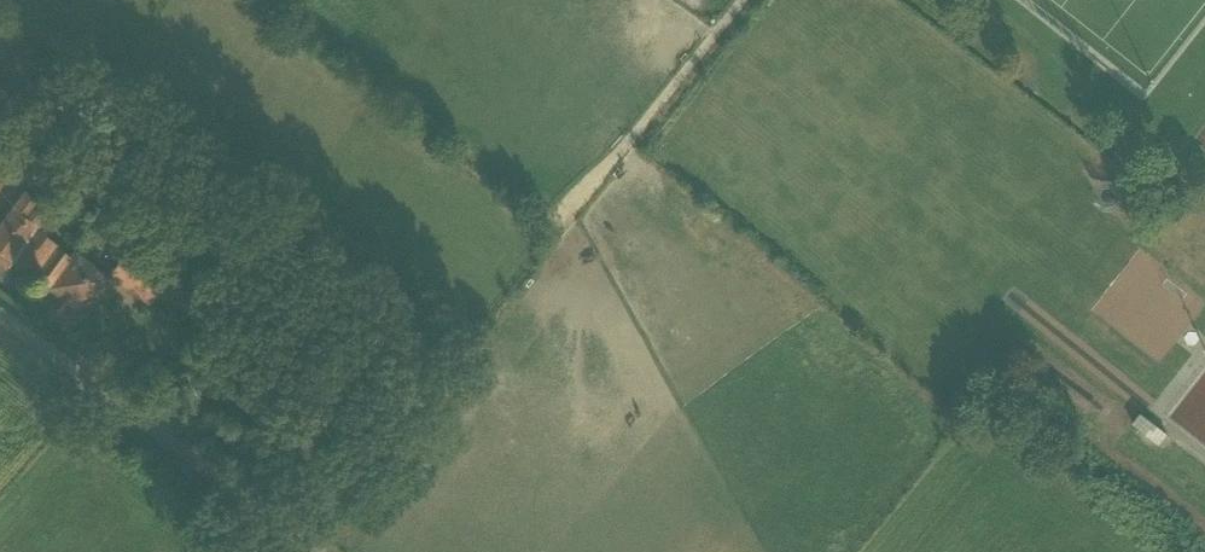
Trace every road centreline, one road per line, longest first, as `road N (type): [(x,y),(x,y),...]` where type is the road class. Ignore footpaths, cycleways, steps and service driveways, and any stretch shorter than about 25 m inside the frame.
road 1 (unclassified): [(314,551),(0,314)]

